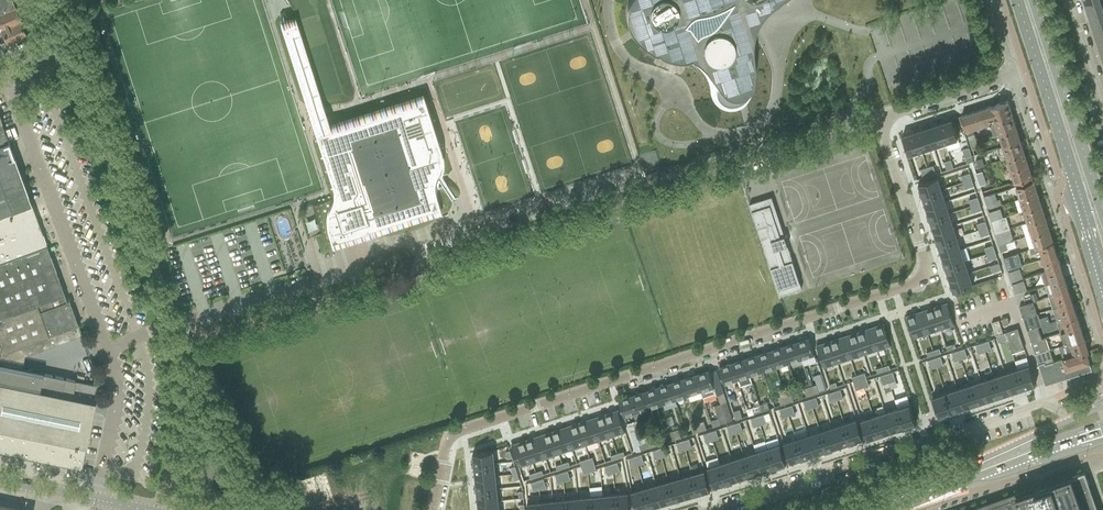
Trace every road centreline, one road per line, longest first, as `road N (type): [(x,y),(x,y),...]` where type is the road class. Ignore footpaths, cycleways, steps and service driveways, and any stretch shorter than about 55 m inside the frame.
road 1 (residential): [(432,509),(445,443),(456,432),(918,284),(924,259),(882,135),(886,119),(1024,72)]
road 2 (unclassified): [(4,75),(115,367),(119,393),(97,500)]
road 3 (residential): [(719,509),(1045,403)]
road 4 (primary): [(1016,0),(1084,213)]
road 5 (primary): [(1102,210),(1033,0)]
road 6 (tertiary): [(934,489),(1102,433)]
road 7 (residential): [(1024,72),(1061,188),(1084,213)]
road 8 (tertiary): [(1072,419),(934,489)]

